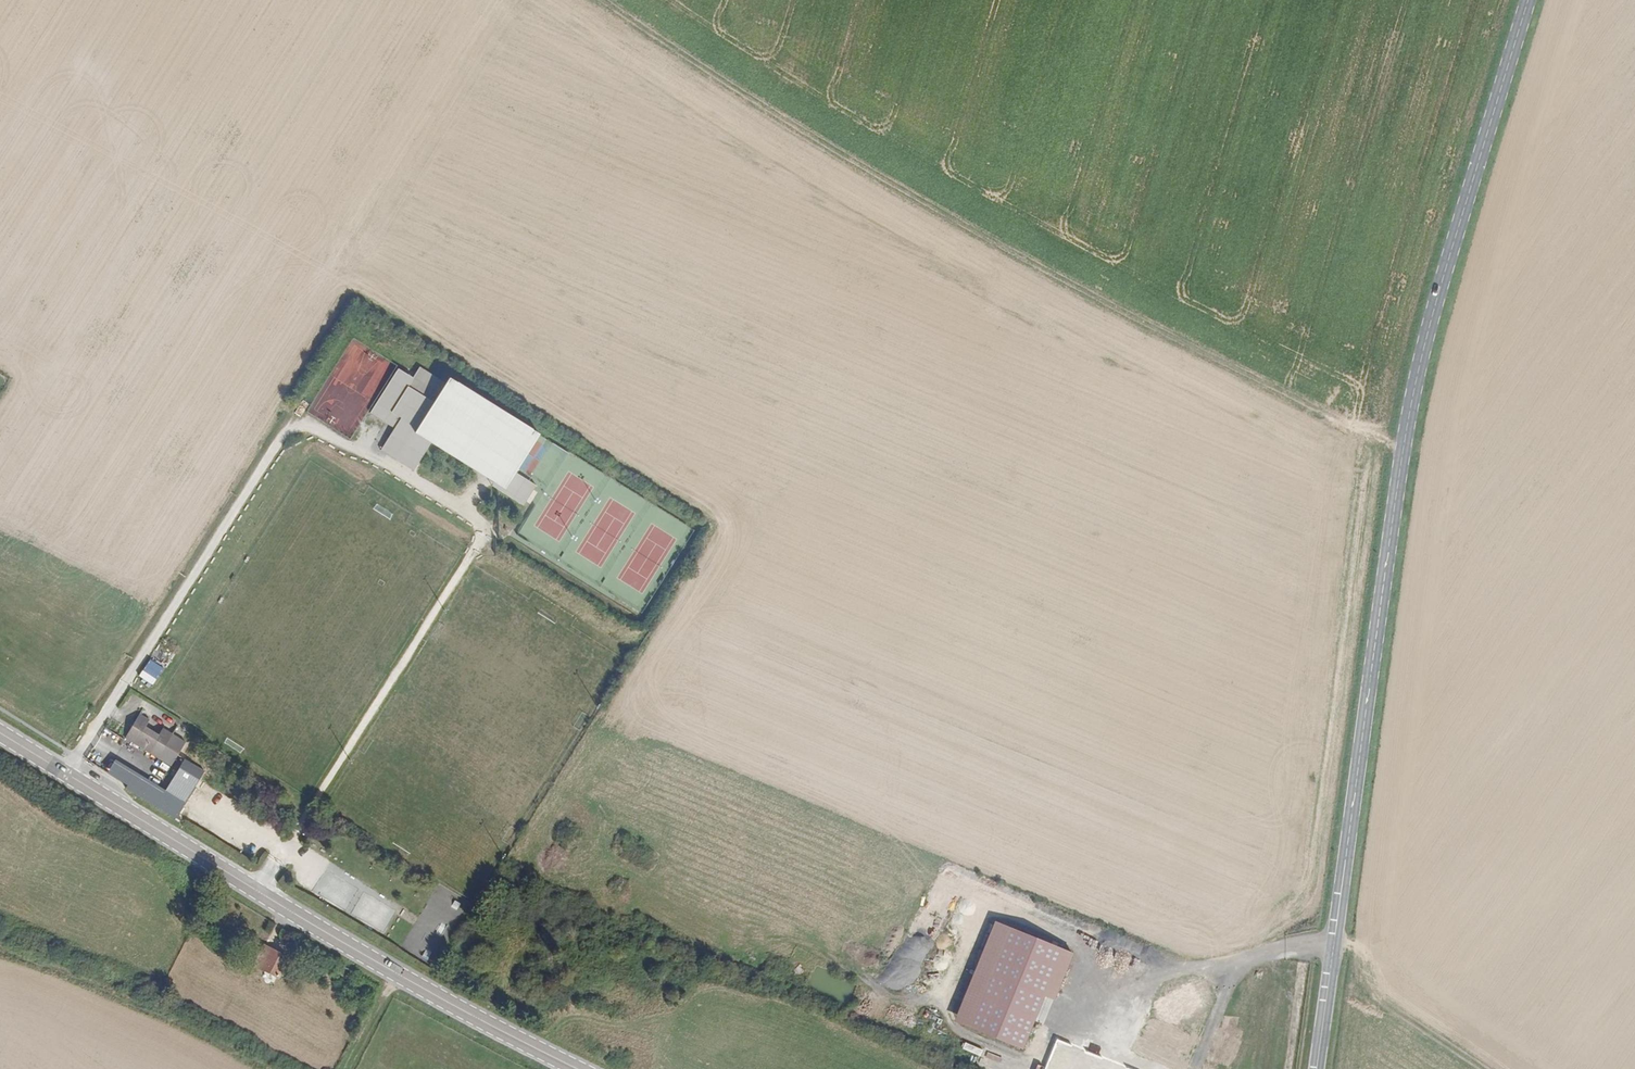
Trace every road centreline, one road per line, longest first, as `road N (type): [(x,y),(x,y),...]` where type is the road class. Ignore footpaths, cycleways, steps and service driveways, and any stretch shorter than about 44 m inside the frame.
road 1 (secondary): [(1526,0),(1418,346),(1400,436),(1314,1068)]
road 2 (track): [(605,0),(905,189),(1174,340),(1398,446)]
road 3 (secondary): [(0,734),(298,917),(571,1068)]

